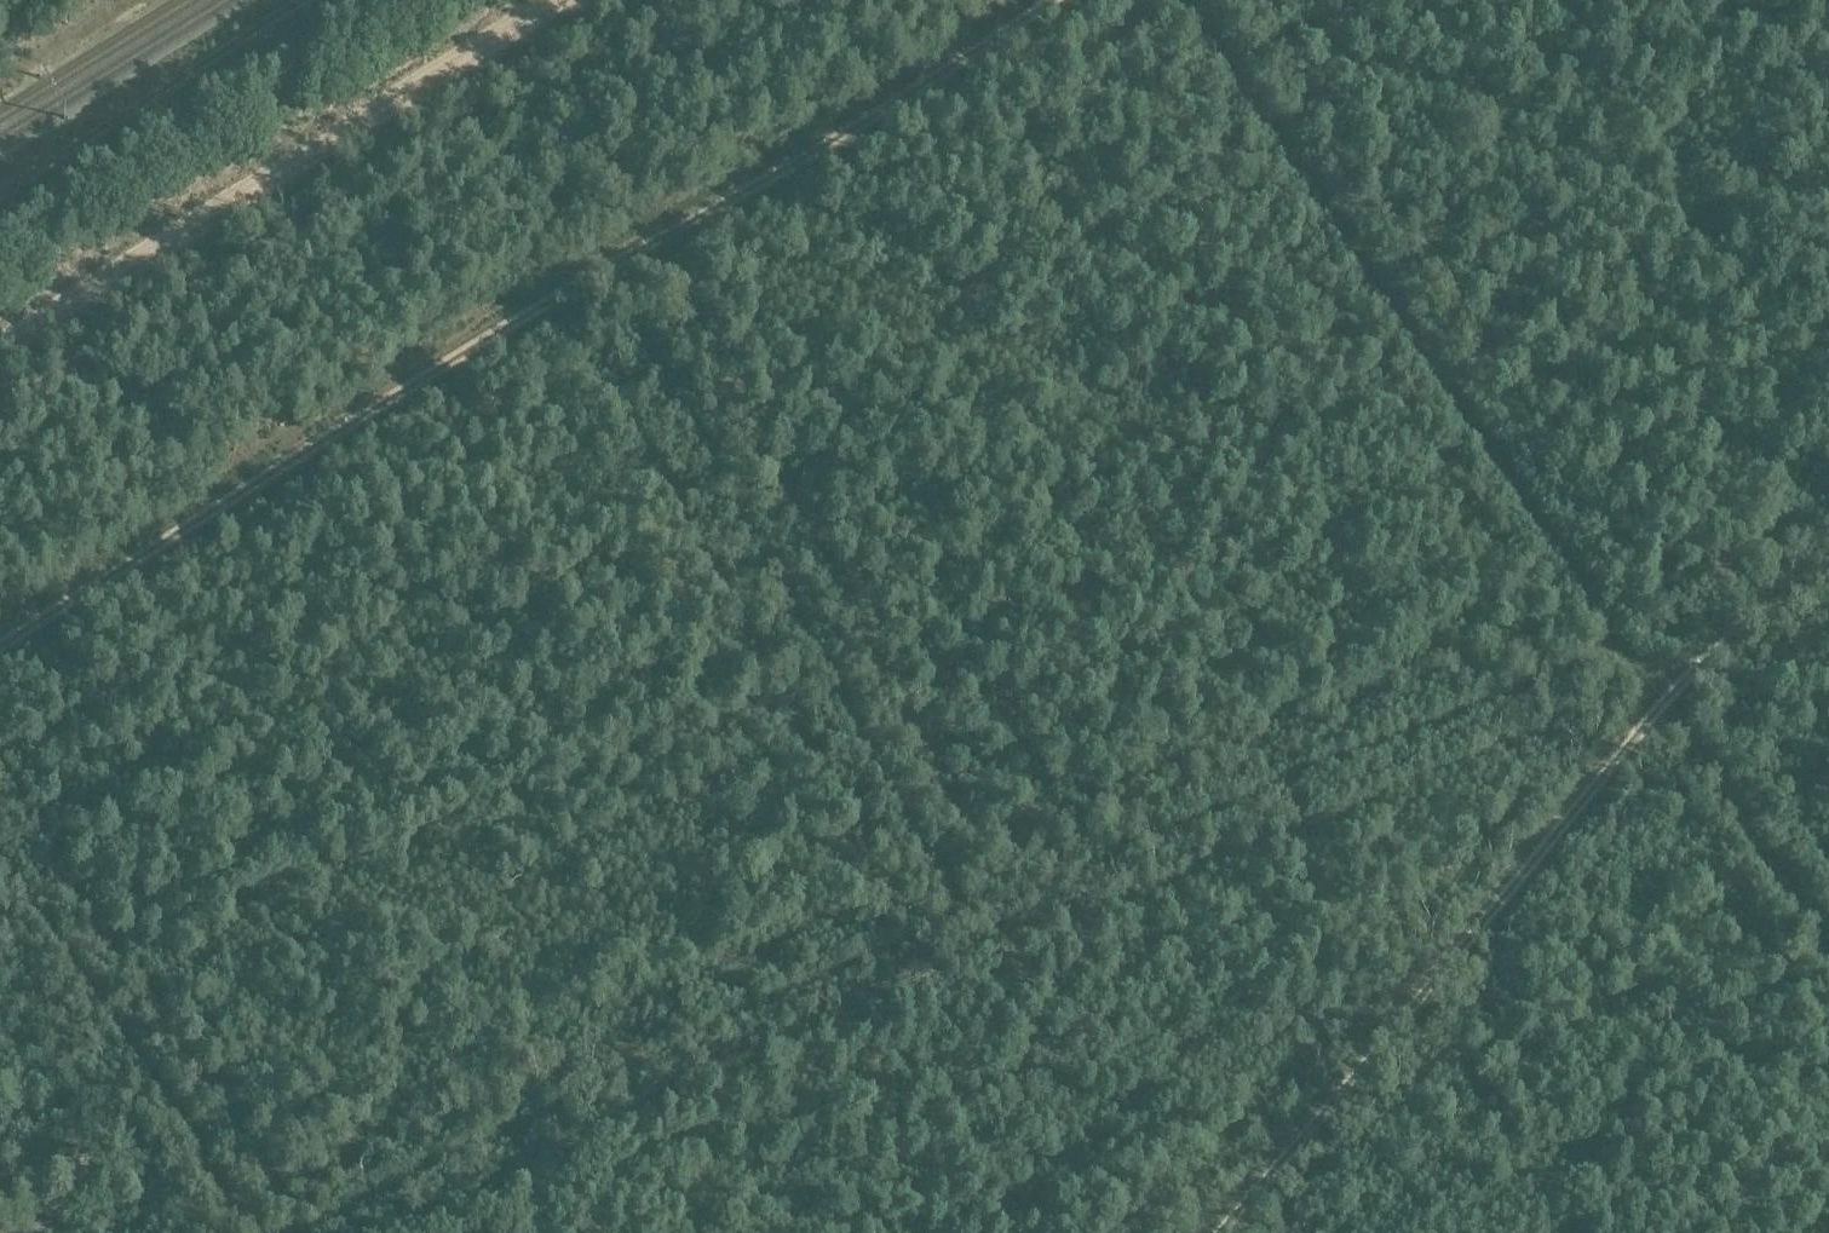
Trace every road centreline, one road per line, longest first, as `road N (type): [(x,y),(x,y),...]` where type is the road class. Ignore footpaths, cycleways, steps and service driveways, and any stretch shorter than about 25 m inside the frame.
road 1 (track): [(0,193),(302,0)]

